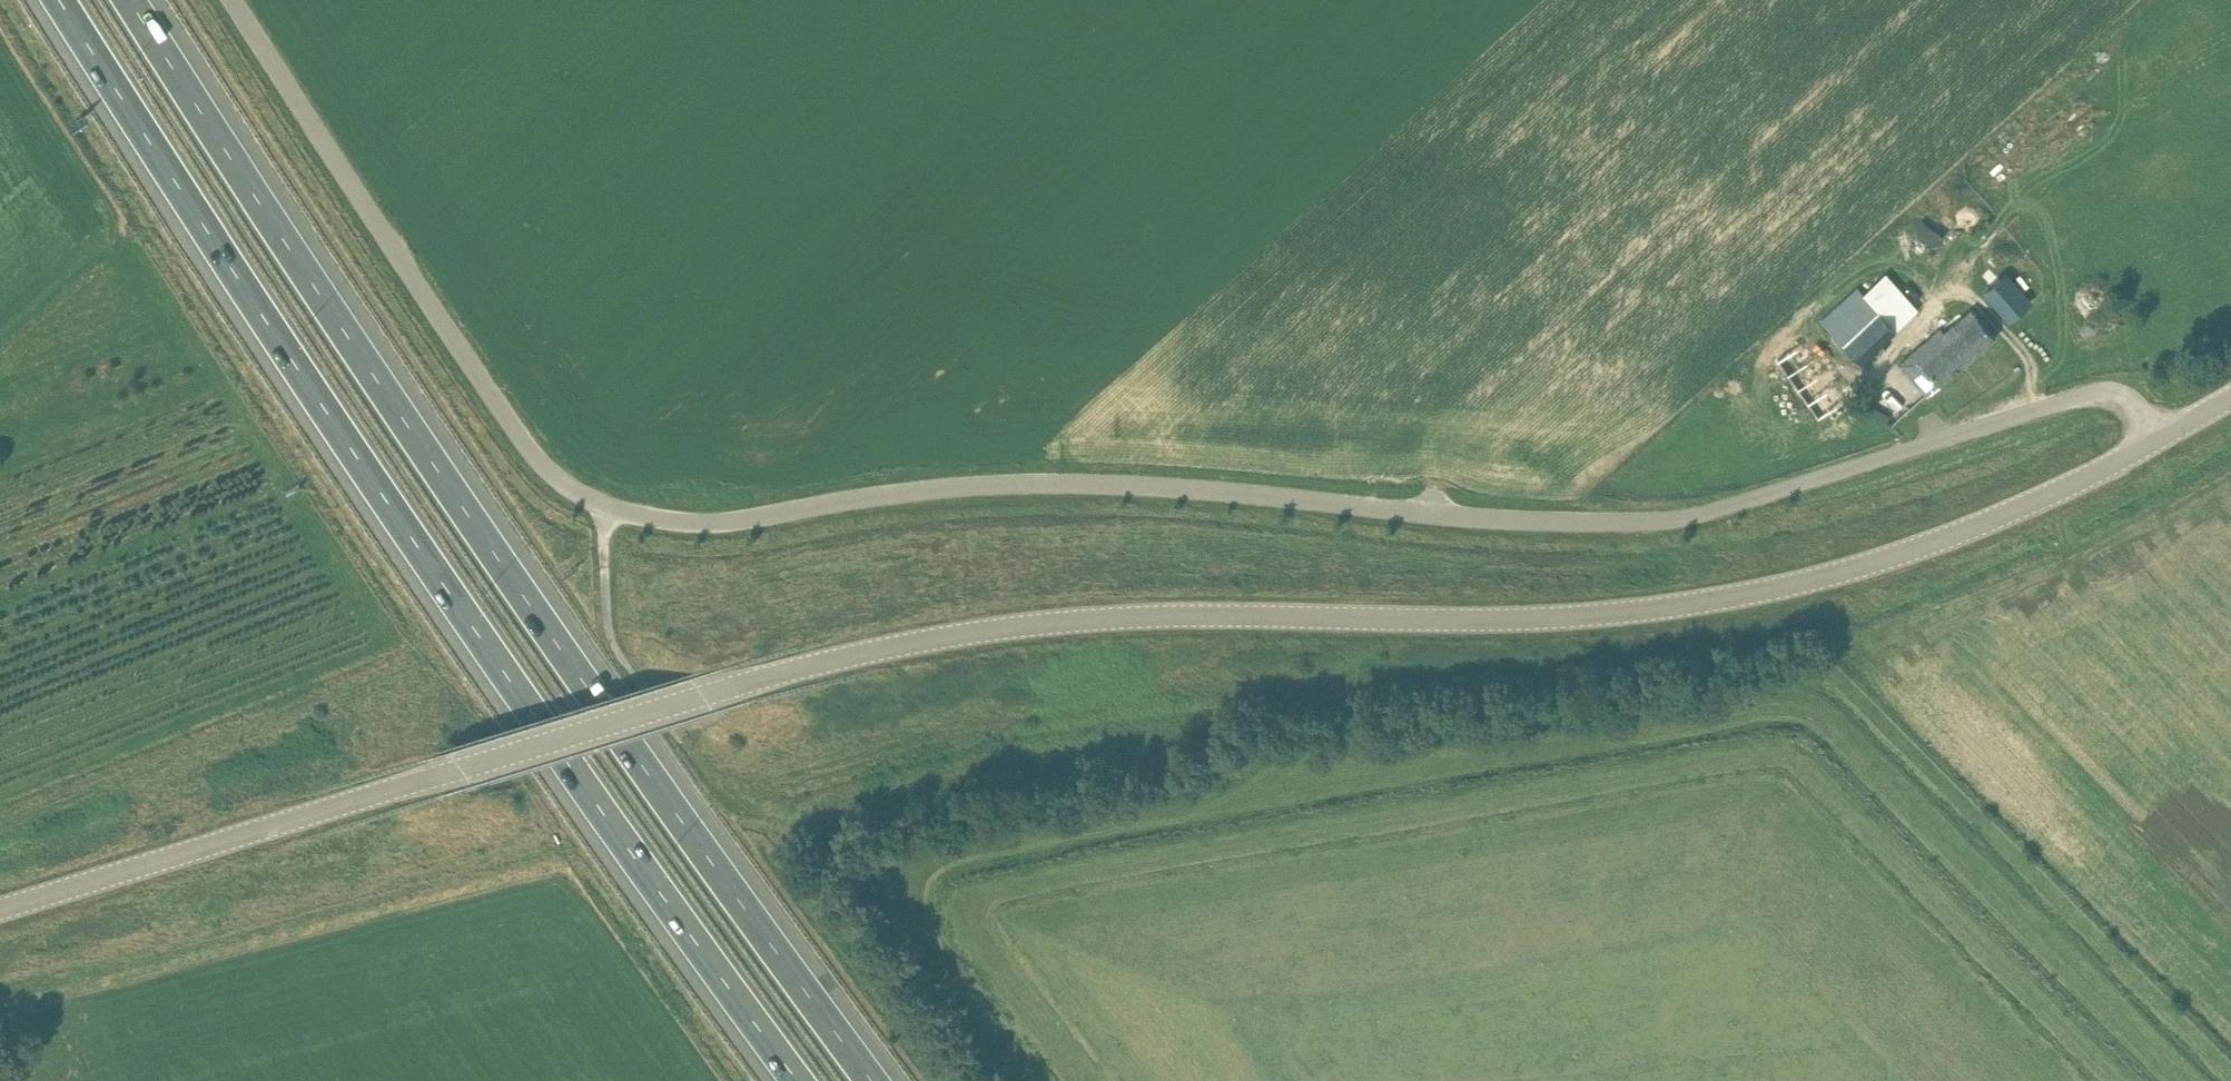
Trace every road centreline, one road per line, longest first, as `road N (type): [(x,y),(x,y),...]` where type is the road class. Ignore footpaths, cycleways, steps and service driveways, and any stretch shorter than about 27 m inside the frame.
road 1 (unclassified): [(0,912),(712,696),(1019,628),(1615,618),(1813,584),(1998,517),(2162,432)]
road 2 (unclassified): [(2162,432),(2137,408),(2104,397),(1652,512),(1125,478),(933,488),(649,520),(572,493),(521,441),(236,0)]
road 3 (motorway): [(69,0),(319,387),(824,1080)]
road 4 (motorway): [(889,1080),(375,359),(139,0)]

